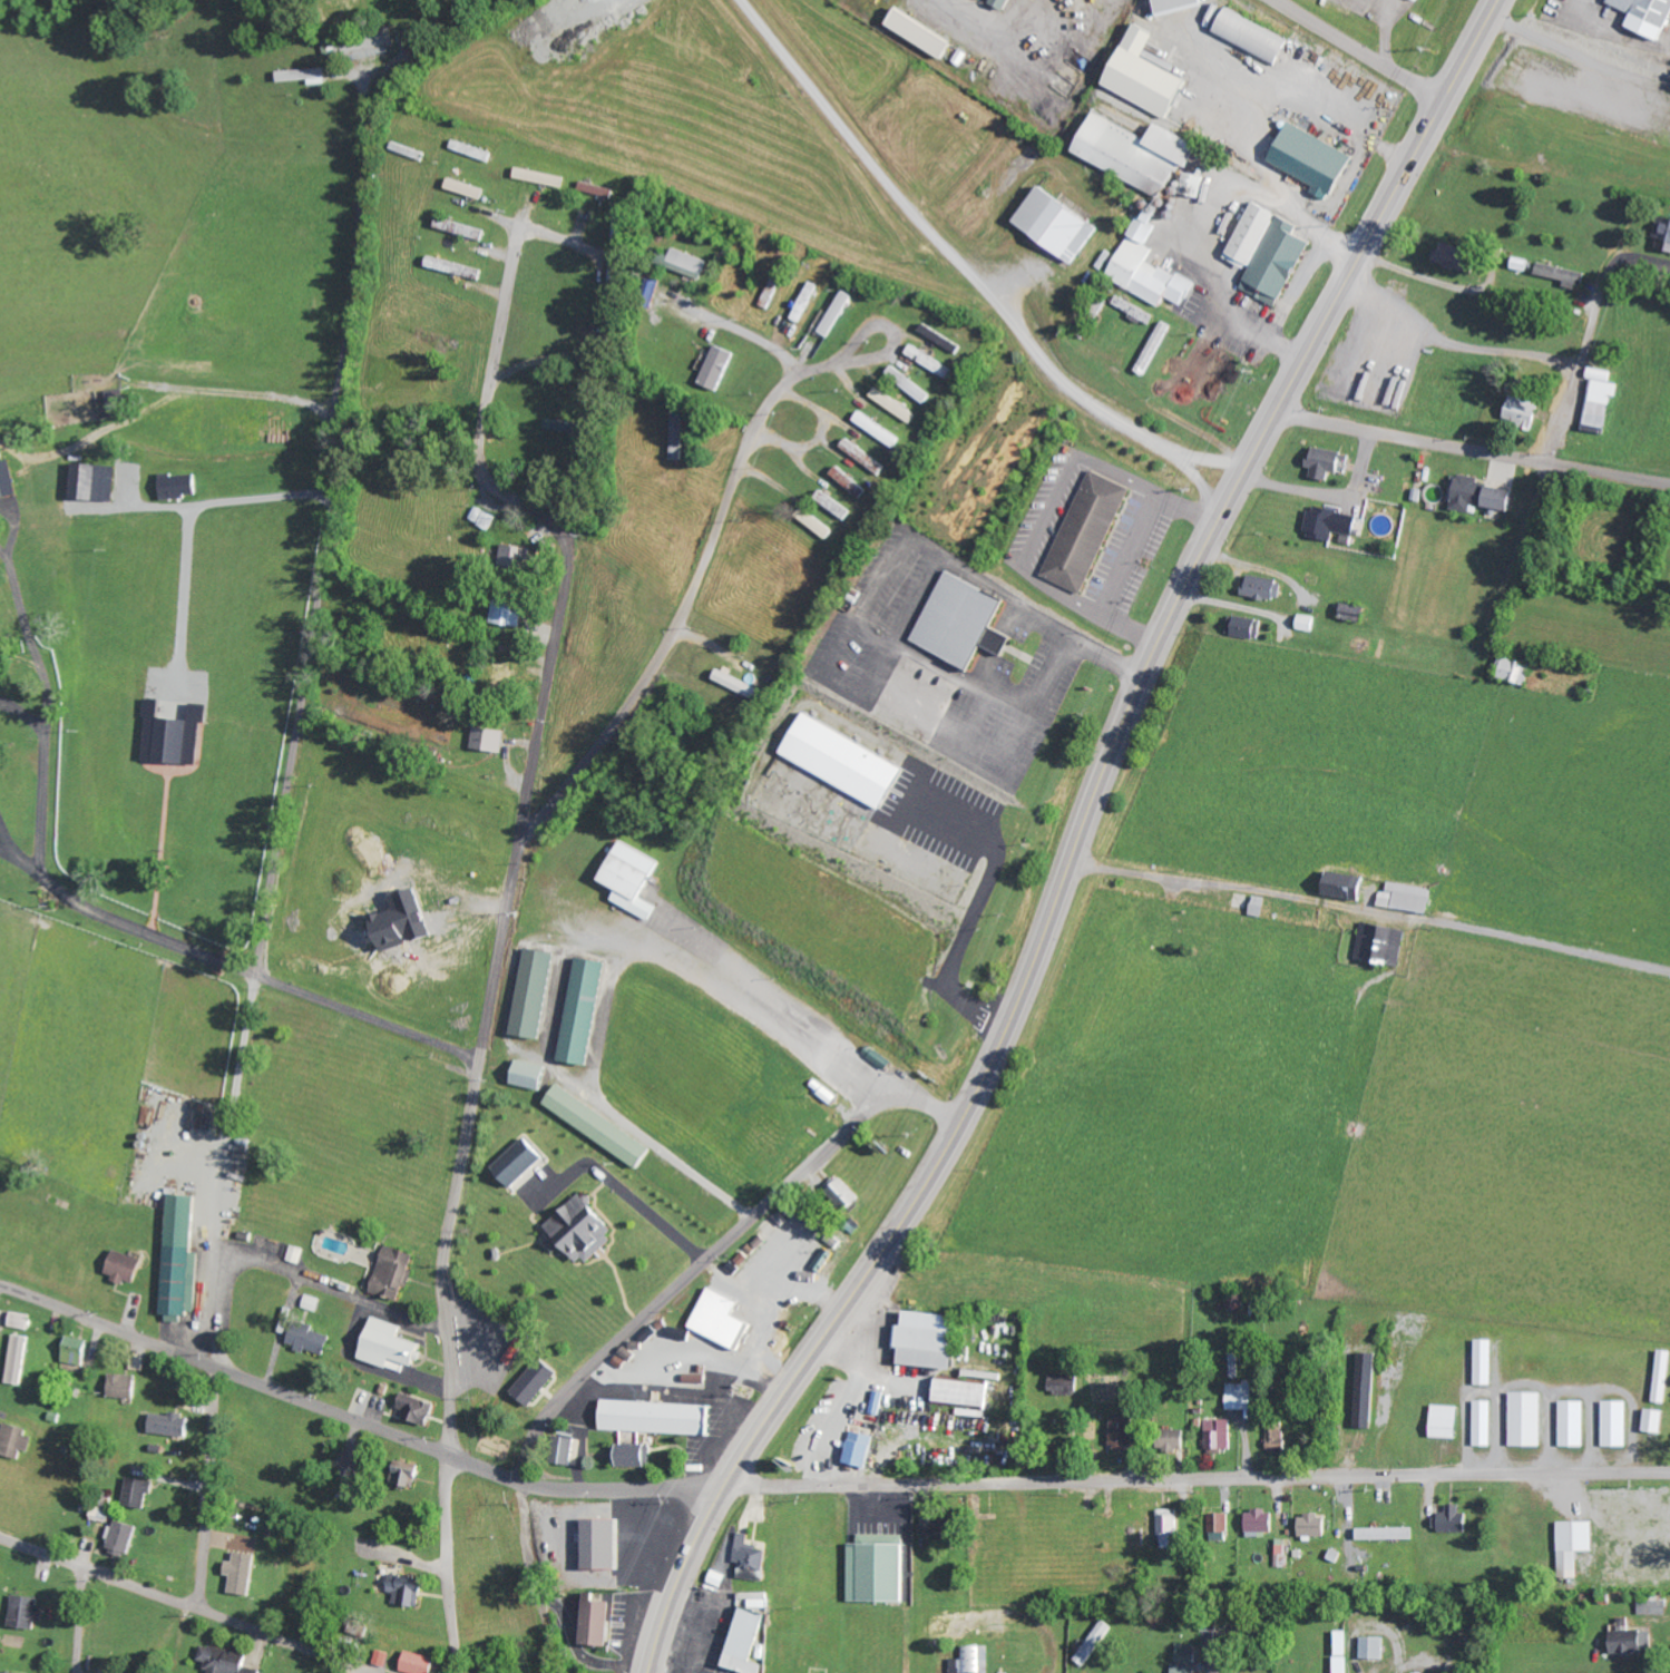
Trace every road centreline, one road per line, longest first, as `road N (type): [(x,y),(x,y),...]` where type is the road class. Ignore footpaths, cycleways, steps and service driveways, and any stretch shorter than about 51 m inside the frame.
road 1 (secondary): [(657,1672),(683,1574),(725,1489),(963,1122),(1016,1009),(1168,623),(1499,0)]
road 2 (residential): [(450,1456),(441,1271),(570,548),(561,526),(484,474),(479,438),(520,222),(590,247),(606,270),(607,310),(593,341),(491,378)]
road 3 (residential): [(1669,1475),(725,1489)]
road 4 (residential): [(257,977),(336,505),(331,425),(352,292),(365,105)]
road 5 (residential): [(0,1284),(524,1483),(725,1489)]
road 6 (residential): [(524,1483),(546,1421),(587,1370),(870,1112),(904,1097),(963,1122)]
road 7 (residential): [(516,849),(650,681),(770,407),(800,378),(851,362)]
road 8 (residential): [(1669,956),(1068,869)]
road 9 (residential): [(479,1064),(59,898)]
road 10 (residential): [(1272,420),(1669,488)]
road 11 (residential): [(359,1672),(0,1538)]
road 12 (residential): [(197,1612),(213,1411),(224,1369)]
road 13 (residential): [(458,1672),(450,1456)]
road 14 (residential): [(1447,96),(1279,0)]
road 15 (residential): [(800,378),(773,350),(658,291)]
road 16 (residential): [(1544,467),(1583,352)]
road 17 (residential): [(862,334),(851,362),(878,356),(892,342),(876,325),(862,334)]

